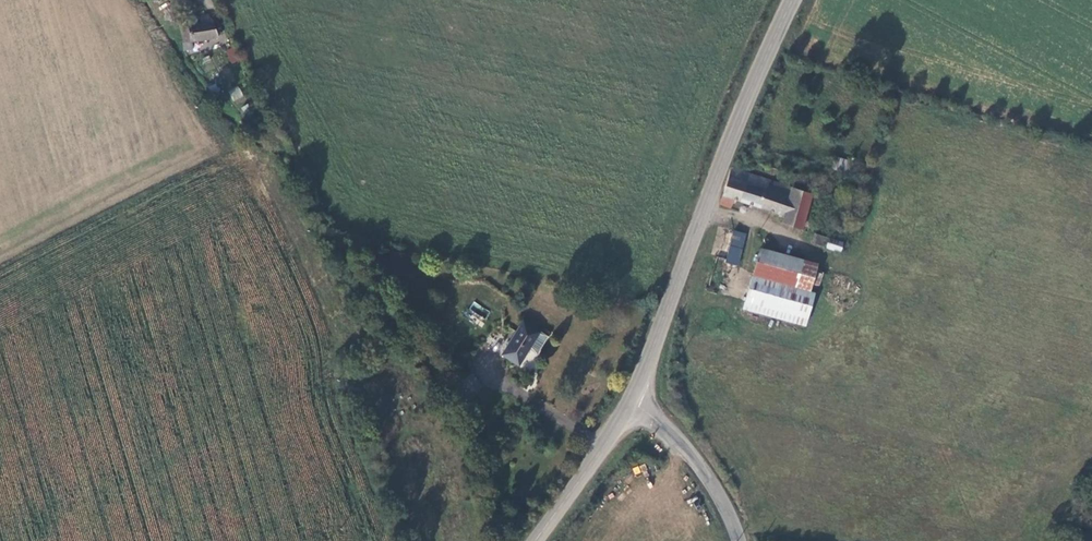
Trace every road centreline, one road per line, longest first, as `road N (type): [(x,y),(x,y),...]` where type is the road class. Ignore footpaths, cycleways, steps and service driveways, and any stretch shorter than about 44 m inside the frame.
road 1 (tertiary): [(630,400),(711,179),(791,0)]
road 2 (unclassified): [(737,540),(705,475),(630,400)]
road 3 (tertiary): [(535,540),(630,400)]

